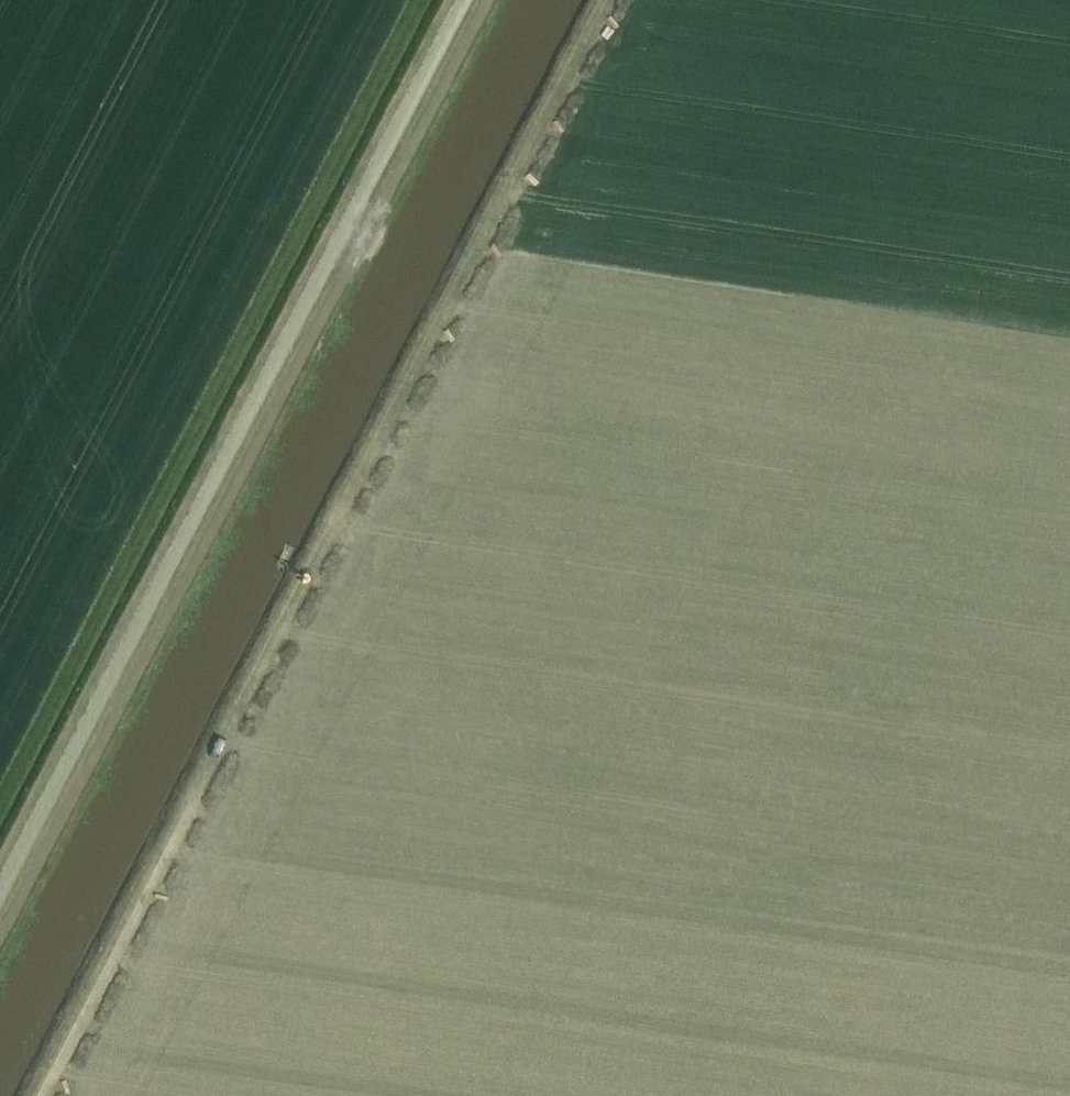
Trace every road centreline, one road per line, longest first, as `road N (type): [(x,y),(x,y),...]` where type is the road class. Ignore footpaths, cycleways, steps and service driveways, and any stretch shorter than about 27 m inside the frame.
road 1 (unclassified): [(0,895),(465,0)]

